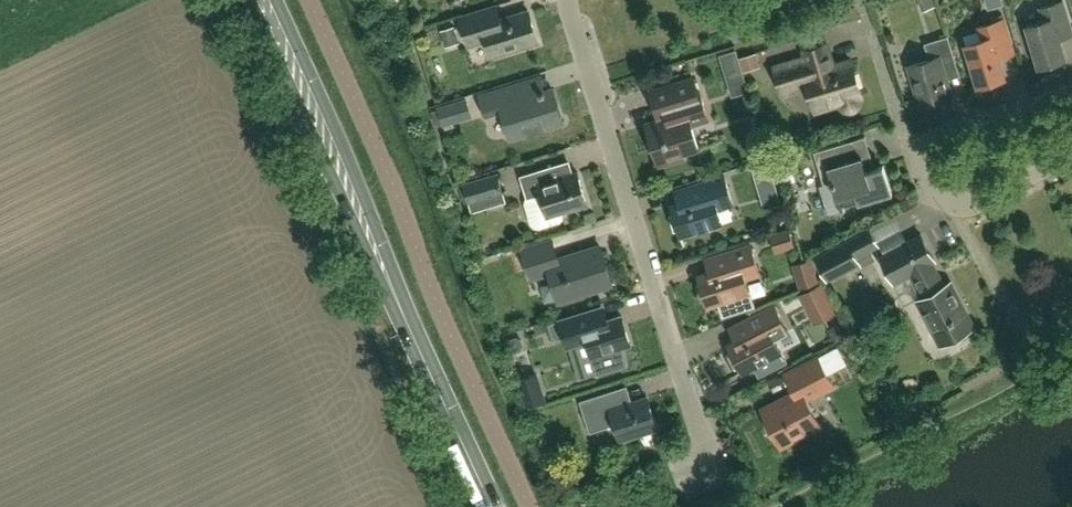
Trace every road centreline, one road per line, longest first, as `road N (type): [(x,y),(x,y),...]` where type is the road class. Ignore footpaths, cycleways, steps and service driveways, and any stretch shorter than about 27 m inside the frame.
road 1 (secondary): [(493,506),(264,0)]
road 2 (residential): [(721,485),(675,363),(567,0)]
road 3 (residential): [(956,207),(926,188),(911,141),(1071,93)]
road 4 (residential): [(956,207),(1028,343)]
road 5 (residential): [(1071,153),(980,206),(956,207)]

